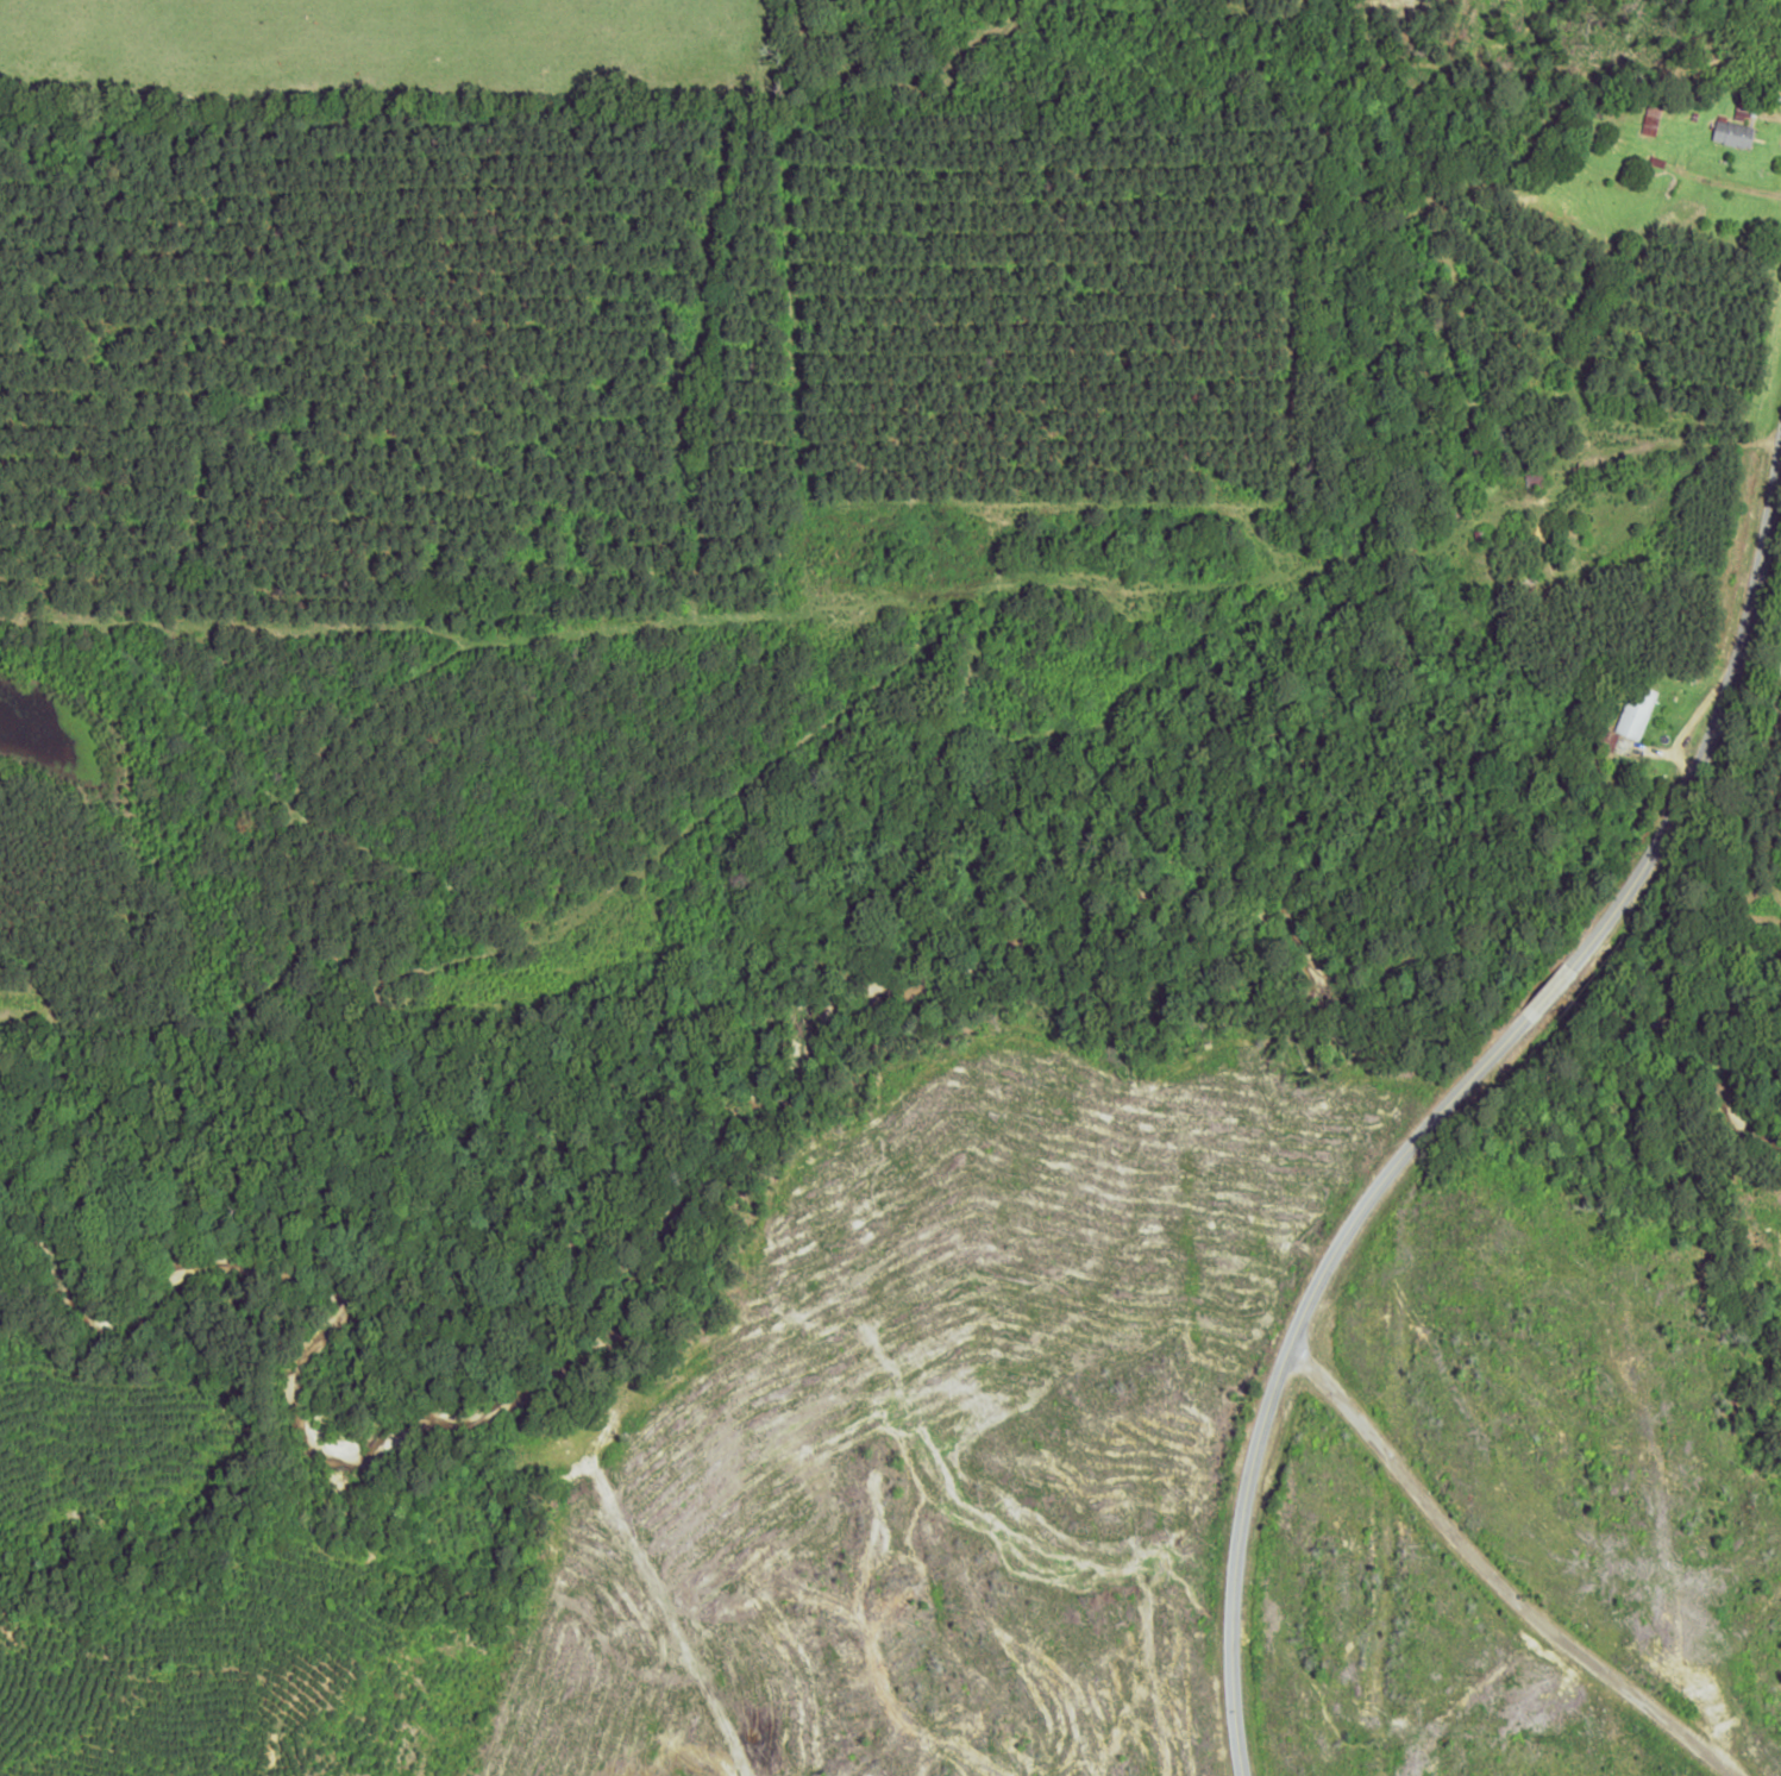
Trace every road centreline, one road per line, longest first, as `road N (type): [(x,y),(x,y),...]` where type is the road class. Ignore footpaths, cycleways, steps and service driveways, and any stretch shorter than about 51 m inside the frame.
road 1 (tertiary): [(1248,1775),(1237,1720),(1249,1536),(1315,1339),(1616,964),(1705,761),(1780,421)]
road 2 (residential): [(1677,1775),(1539,1661),(1343,1451)]

